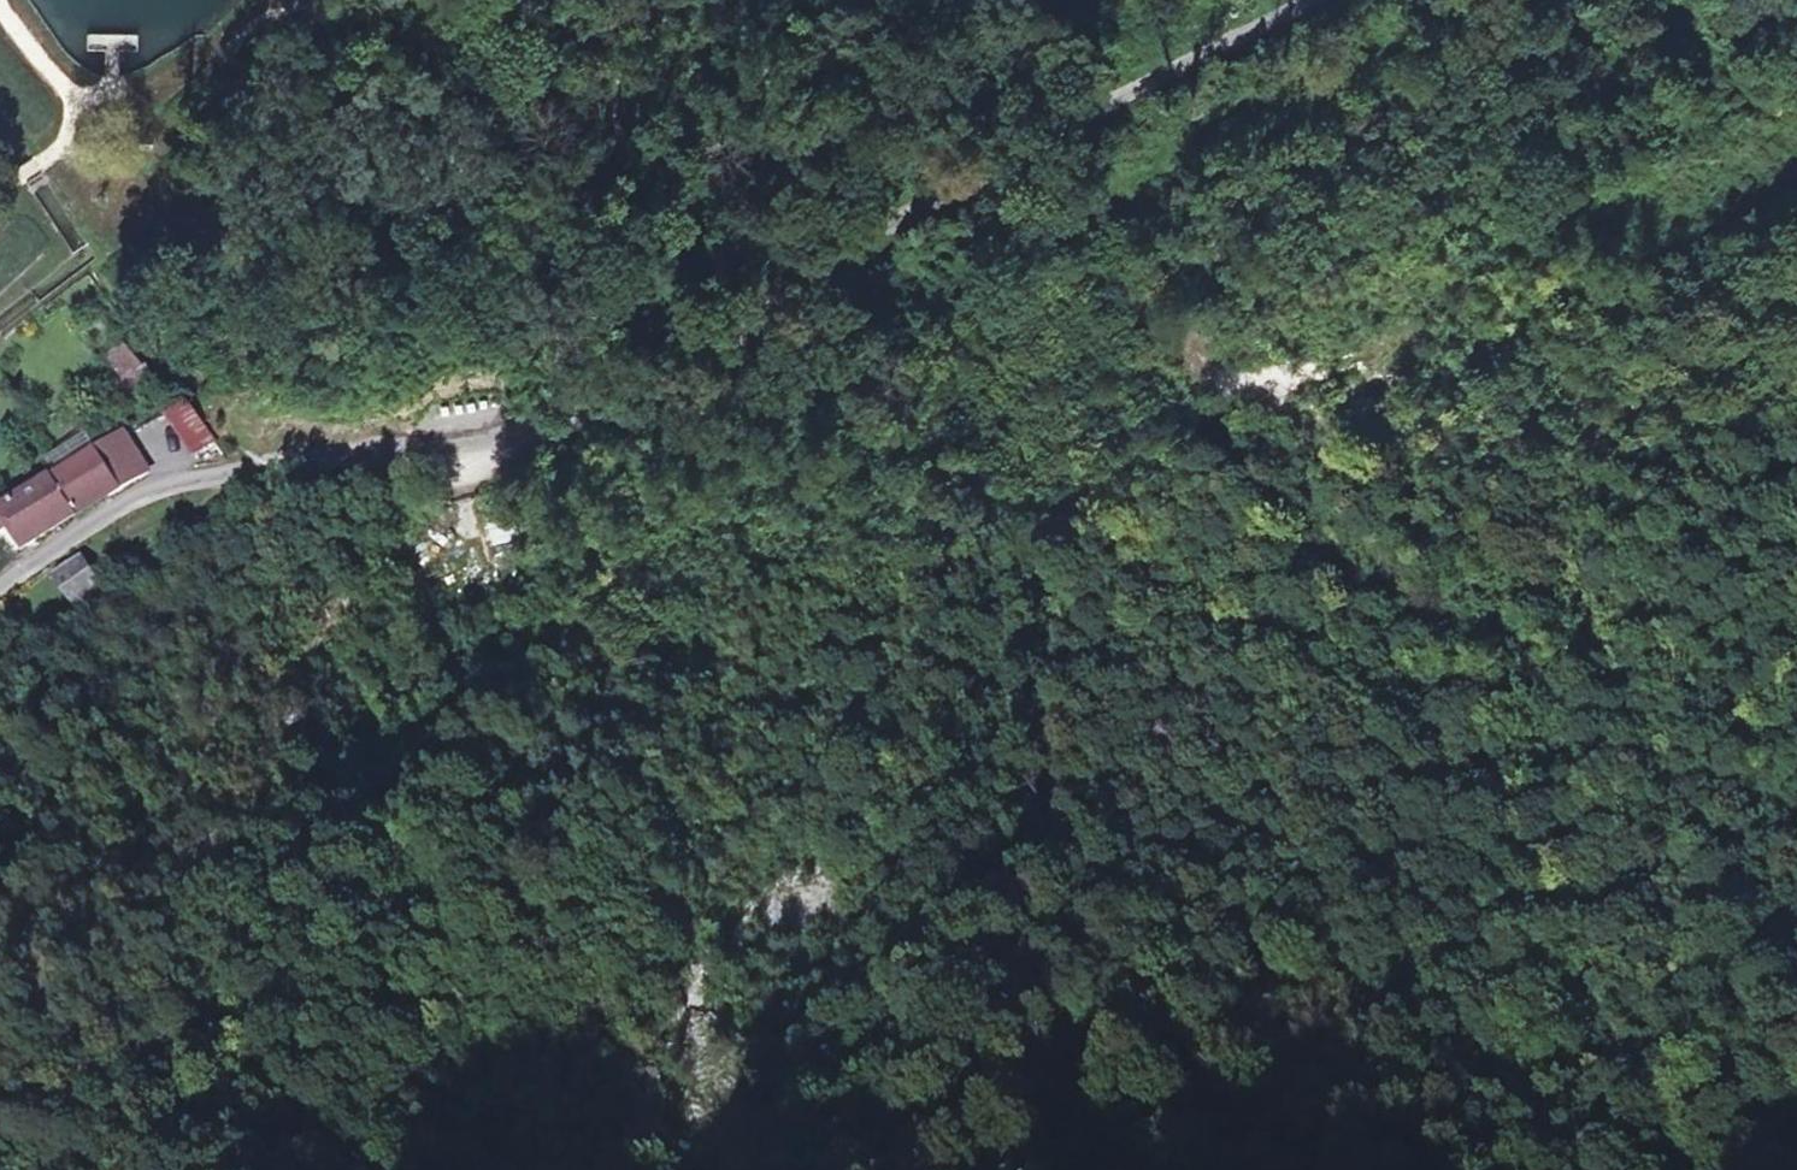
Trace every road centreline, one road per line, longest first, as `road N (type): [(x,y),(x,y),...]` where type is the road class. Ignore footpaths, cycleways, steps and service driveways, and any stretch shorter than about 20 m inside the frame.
road 1 (unclassified): [(0,588),(223,475),(640,422),(808,287),(1098,101),(1314,0)]
road 2 (track): [(1650,0),(1656,14),(1640,71),(1541,92),(1472,66),(1367,69),(1149,177)]
road 3 (track): [(1472,66),(1294,185)]

